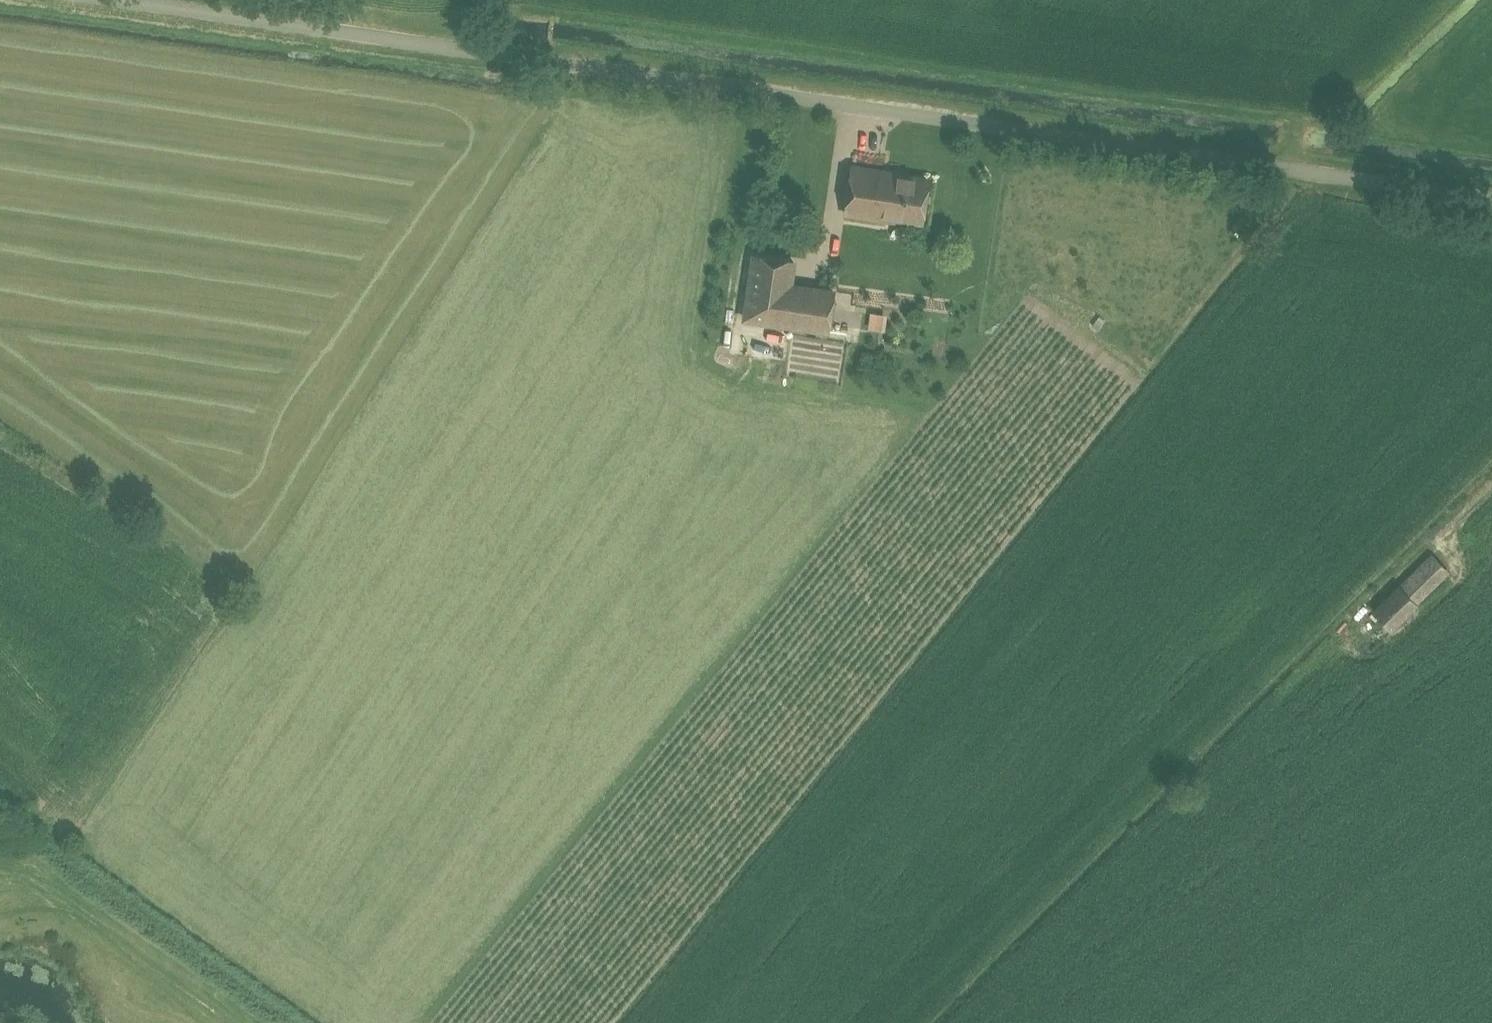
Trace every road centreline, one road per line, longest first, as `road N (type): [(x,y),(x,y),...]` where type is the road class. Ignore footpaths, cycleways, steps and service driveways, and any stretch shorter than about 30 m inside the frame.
road 1 (unclassified): [(1491,193),(166,0)]

